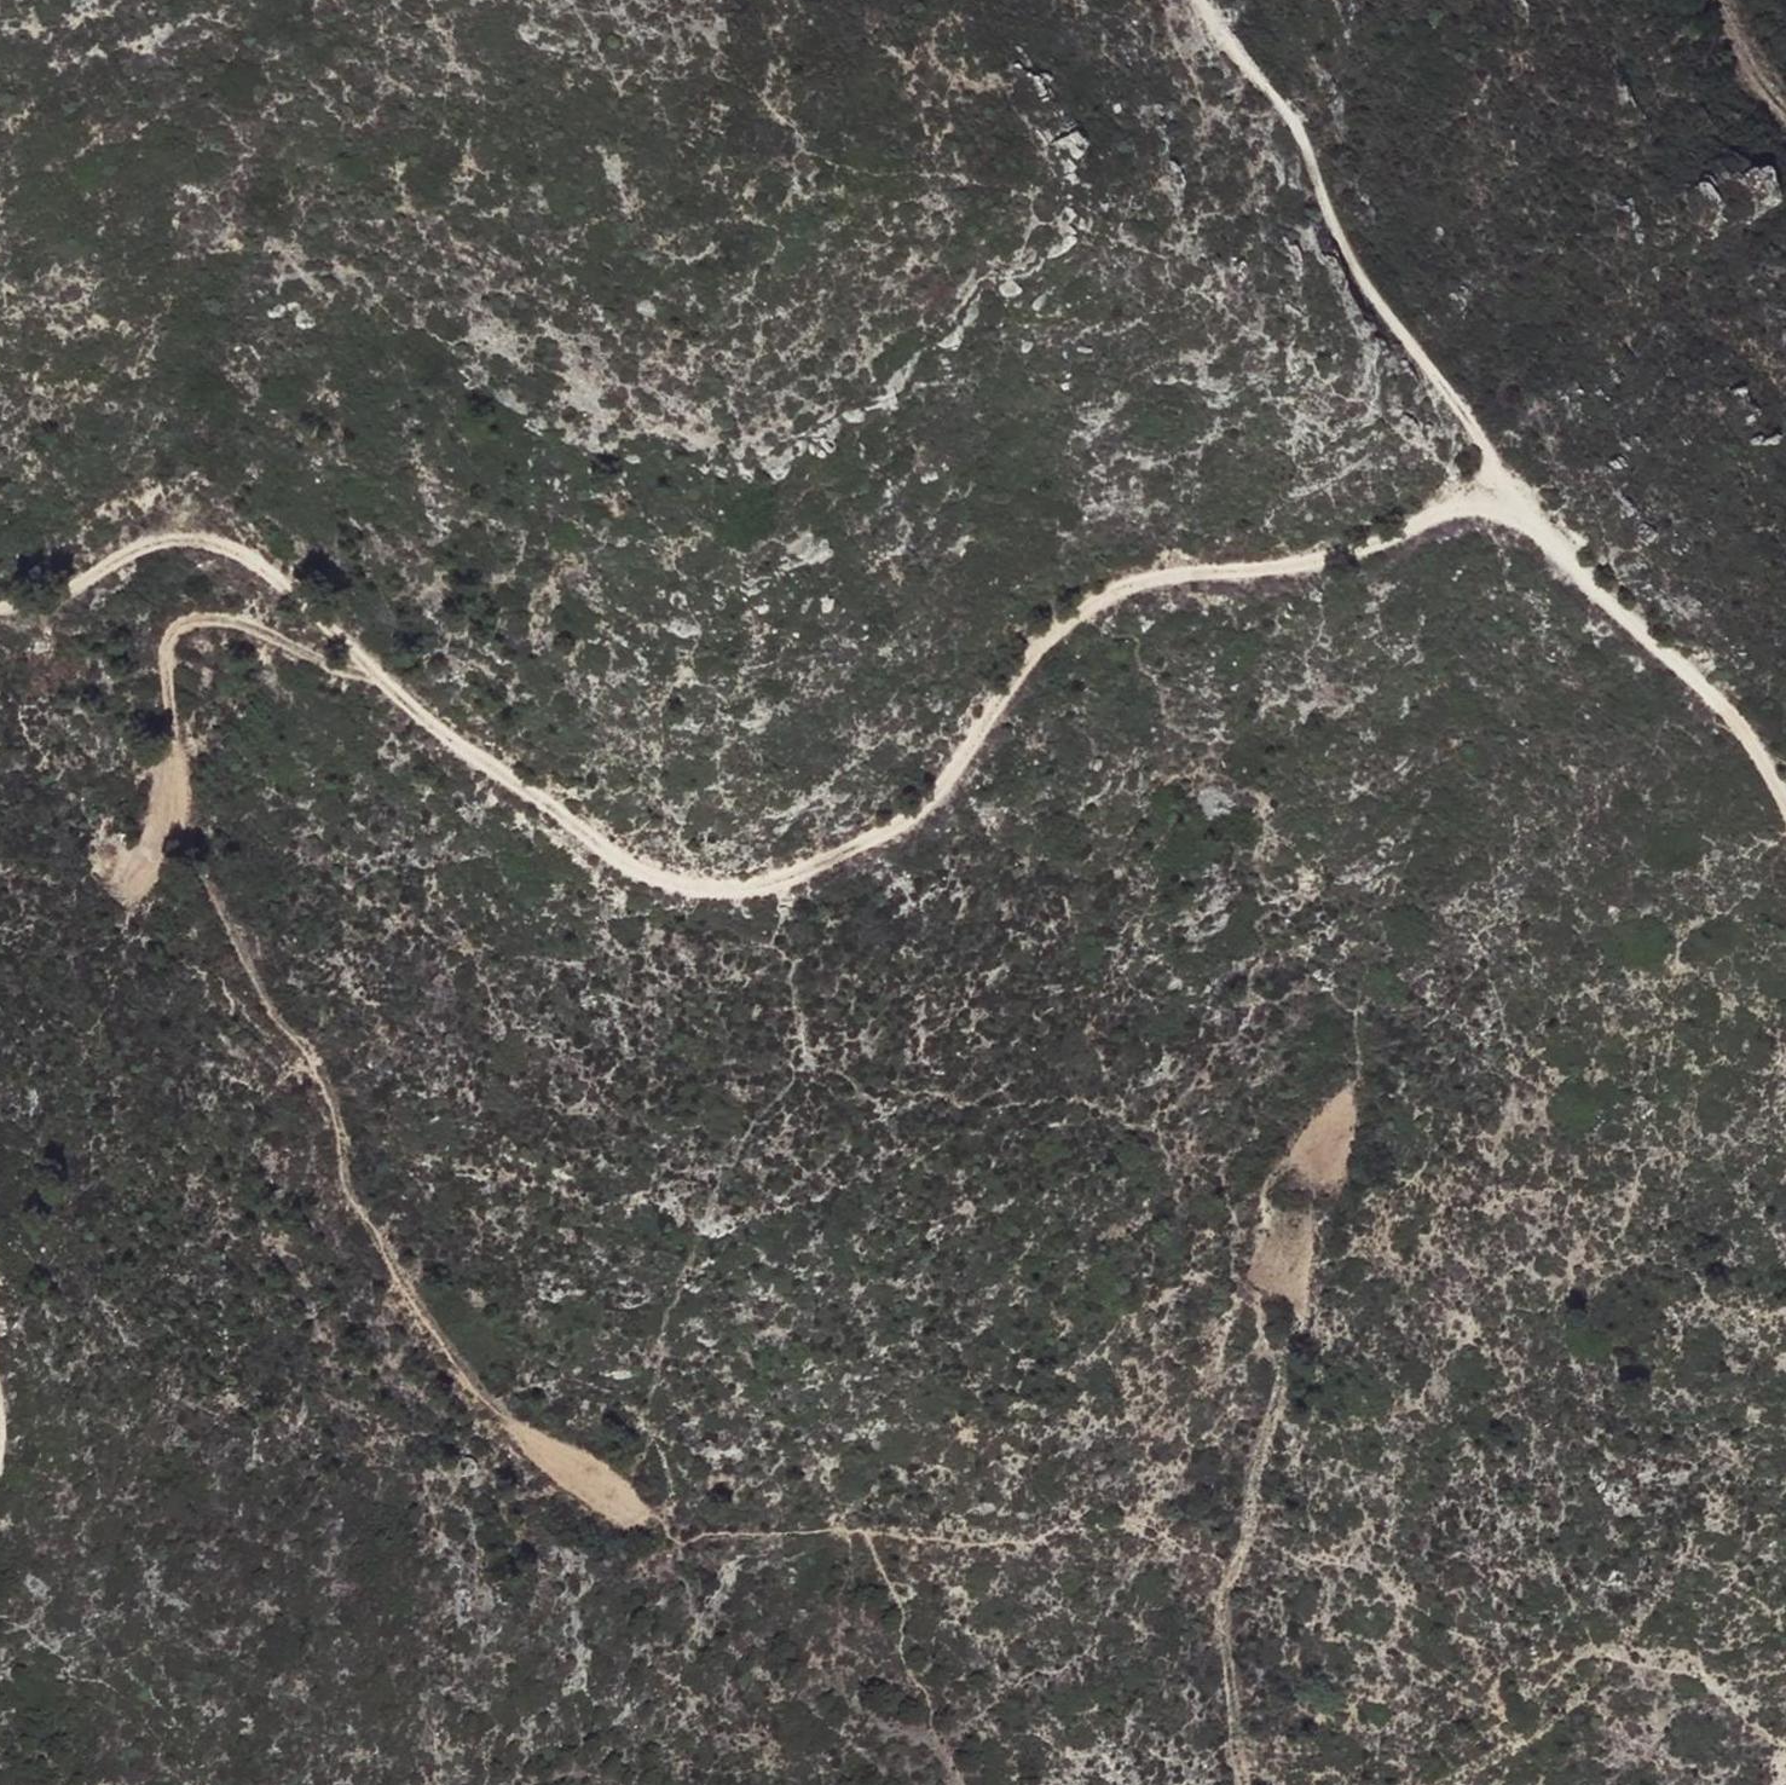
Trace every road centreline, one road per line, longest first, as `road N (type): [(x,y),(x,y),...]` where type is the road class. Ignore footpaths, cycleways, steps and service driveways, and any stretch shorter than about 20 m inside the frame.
road 1 (track): [(0,605),(90,588),(130,552),(196,539),(256,555),(407,711),(611,854),(701,891),(804,873),(888,831),(961,761),(1027,660),(1099,596),(1170,579),(1346,560),(1445,510),(1514,491)]
road 2 (track): [(1785,800),(1740,725),(1514,491),(1360,276),(1320,175),(1188,0)]

